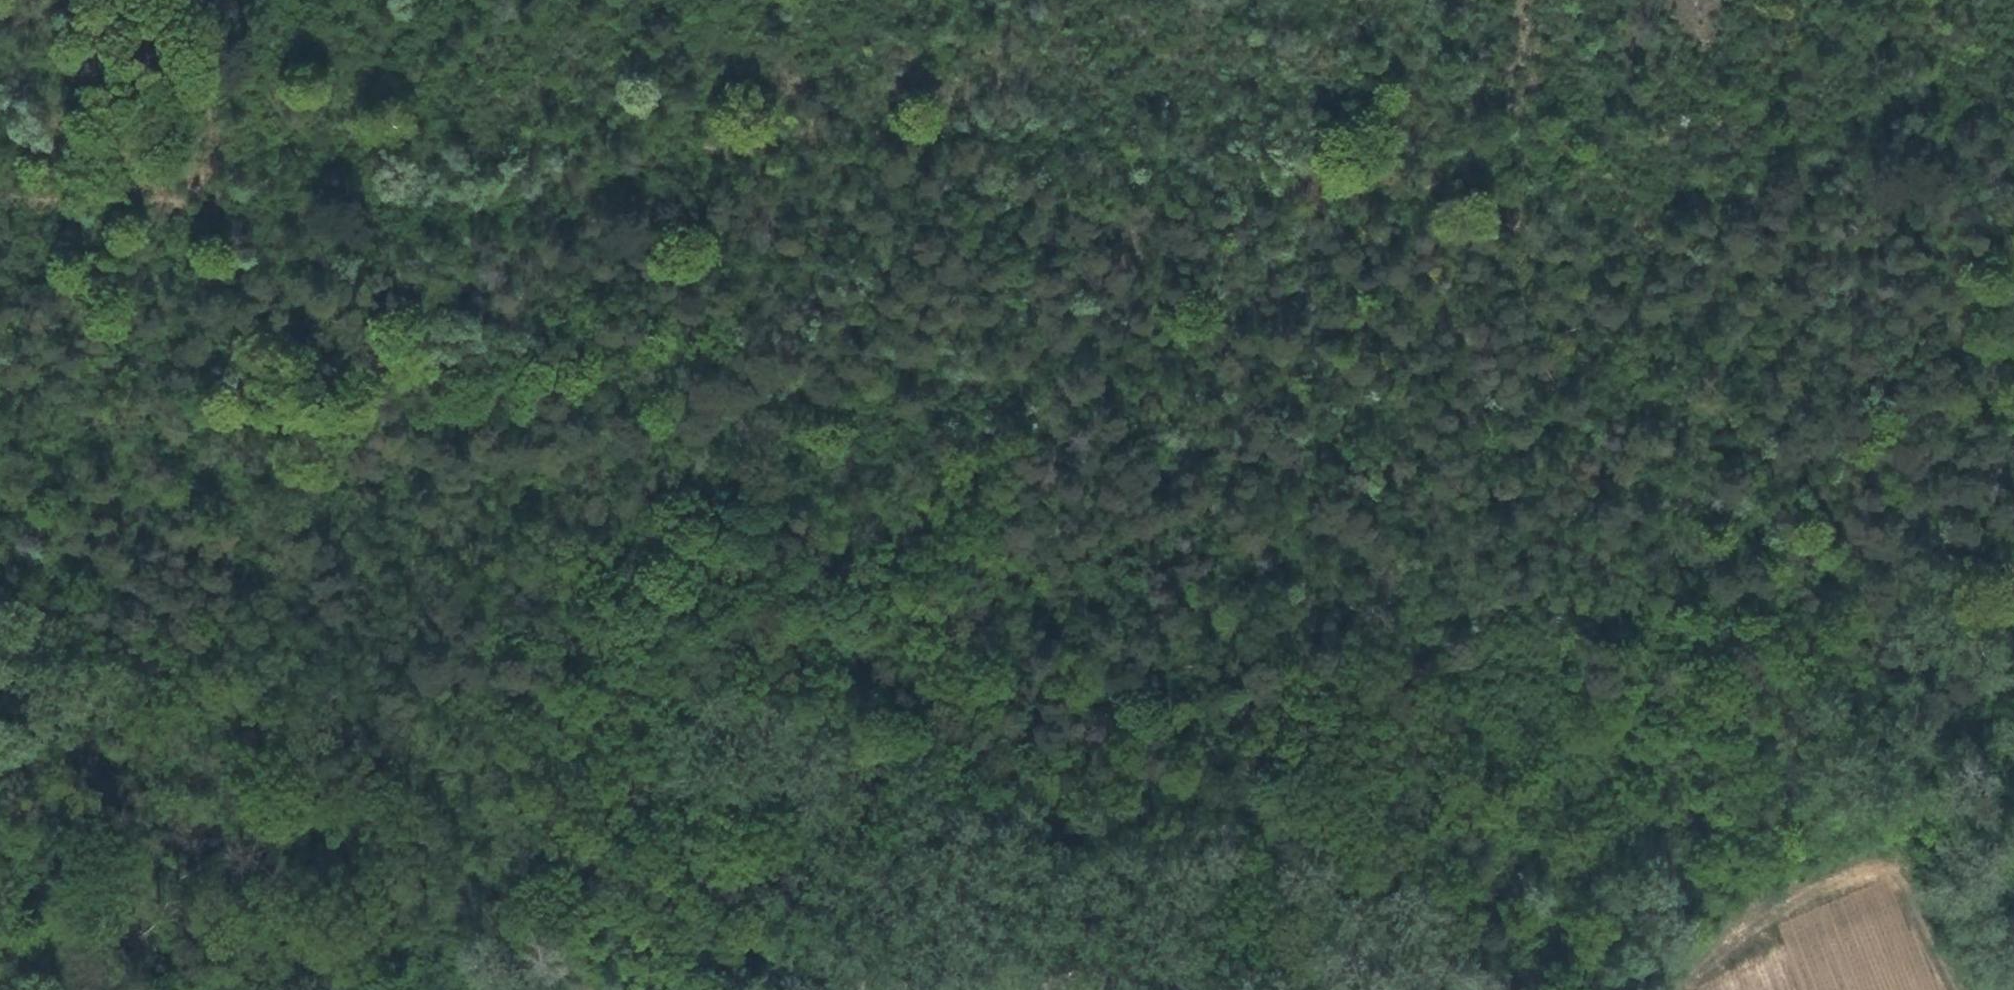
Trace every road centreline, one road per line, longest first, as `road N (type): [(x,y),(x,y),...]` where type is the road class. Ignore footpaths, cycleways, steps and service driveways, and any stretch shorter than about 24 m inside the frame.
road 1 (track): [(444,989),(421,973),(284,935),(238,902),(210,865),(179,780),(135,749),(41,732),(0,766)]
road 2 (track): [(1956,989),(1896,874),(1869,871),(1721,946),(1677,989)]
road 3 (track): [(1117,989),(1098,963),(970,989)]

